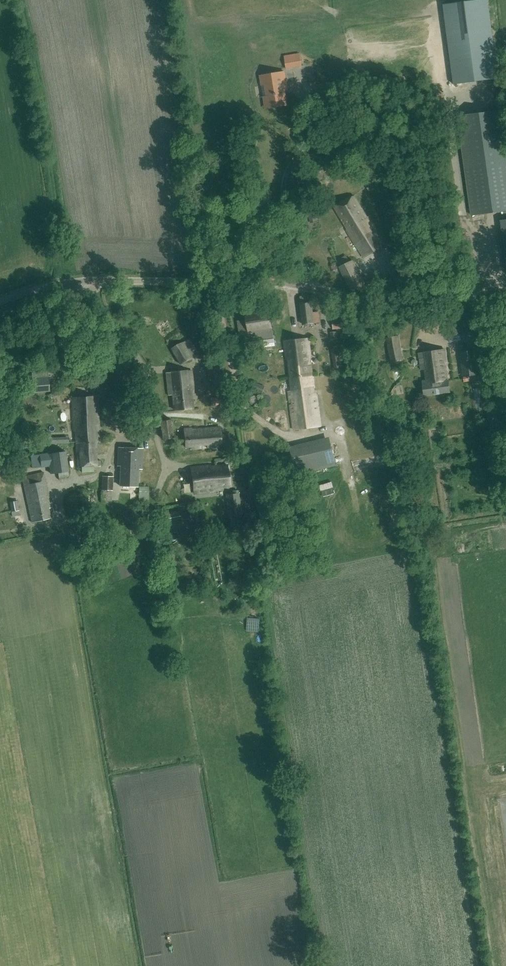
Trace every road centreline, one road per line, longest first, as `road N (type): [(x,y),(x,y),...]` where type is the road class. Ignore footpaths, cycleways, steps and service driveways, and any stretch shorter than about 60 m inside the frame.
road 1 (unclassified): [(0,300),(99,280),(283,282),(417,309),(505,292)]

